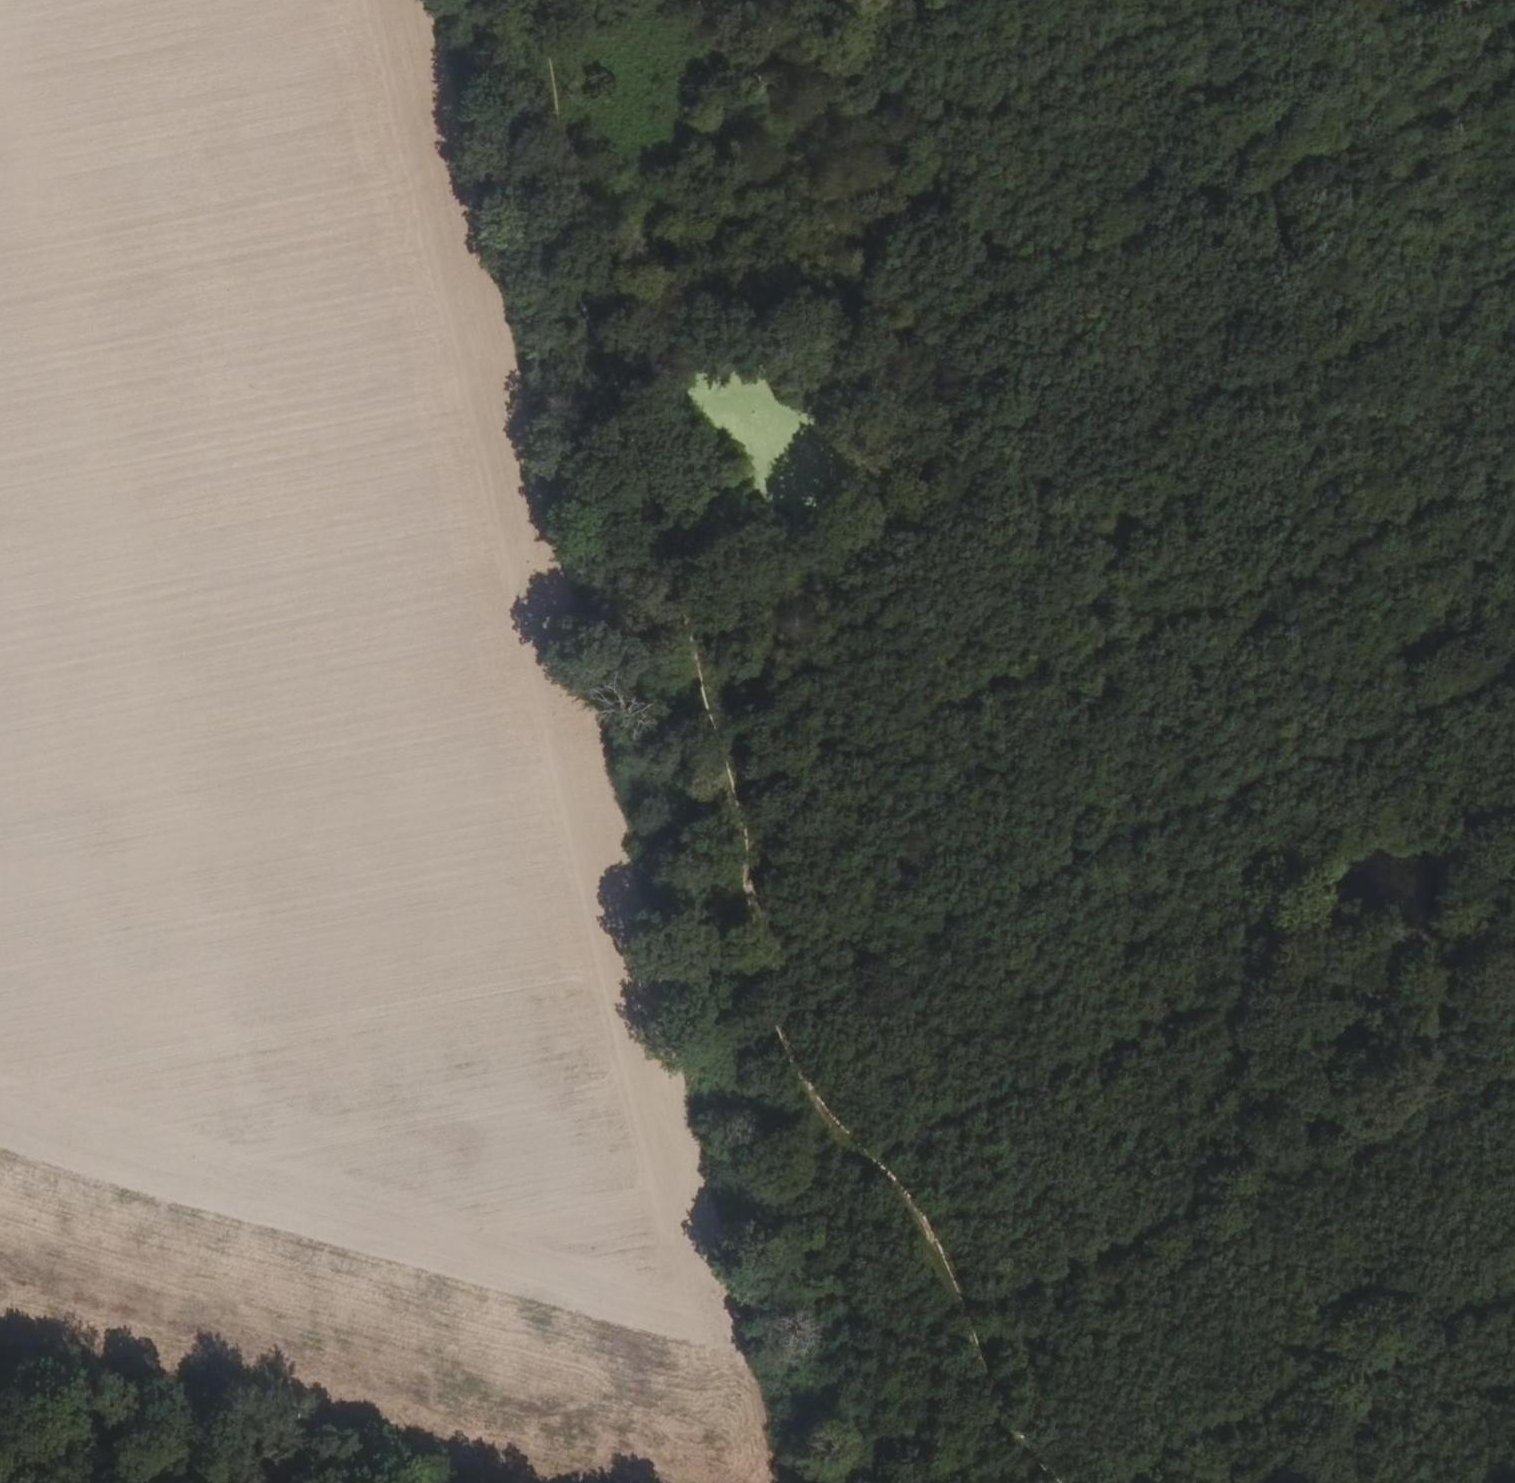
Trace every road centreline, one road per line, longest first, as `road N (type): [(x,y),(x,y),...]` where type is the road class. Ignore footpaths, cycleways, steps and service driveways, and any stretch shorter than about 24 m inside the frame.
road 1 (track): [(1064,1482),(1005,1434),(914,1217),(838,1142),(803,1087),(584,309),(548,0)]
road 2 (track): [(347,1482),(0,1380)]

